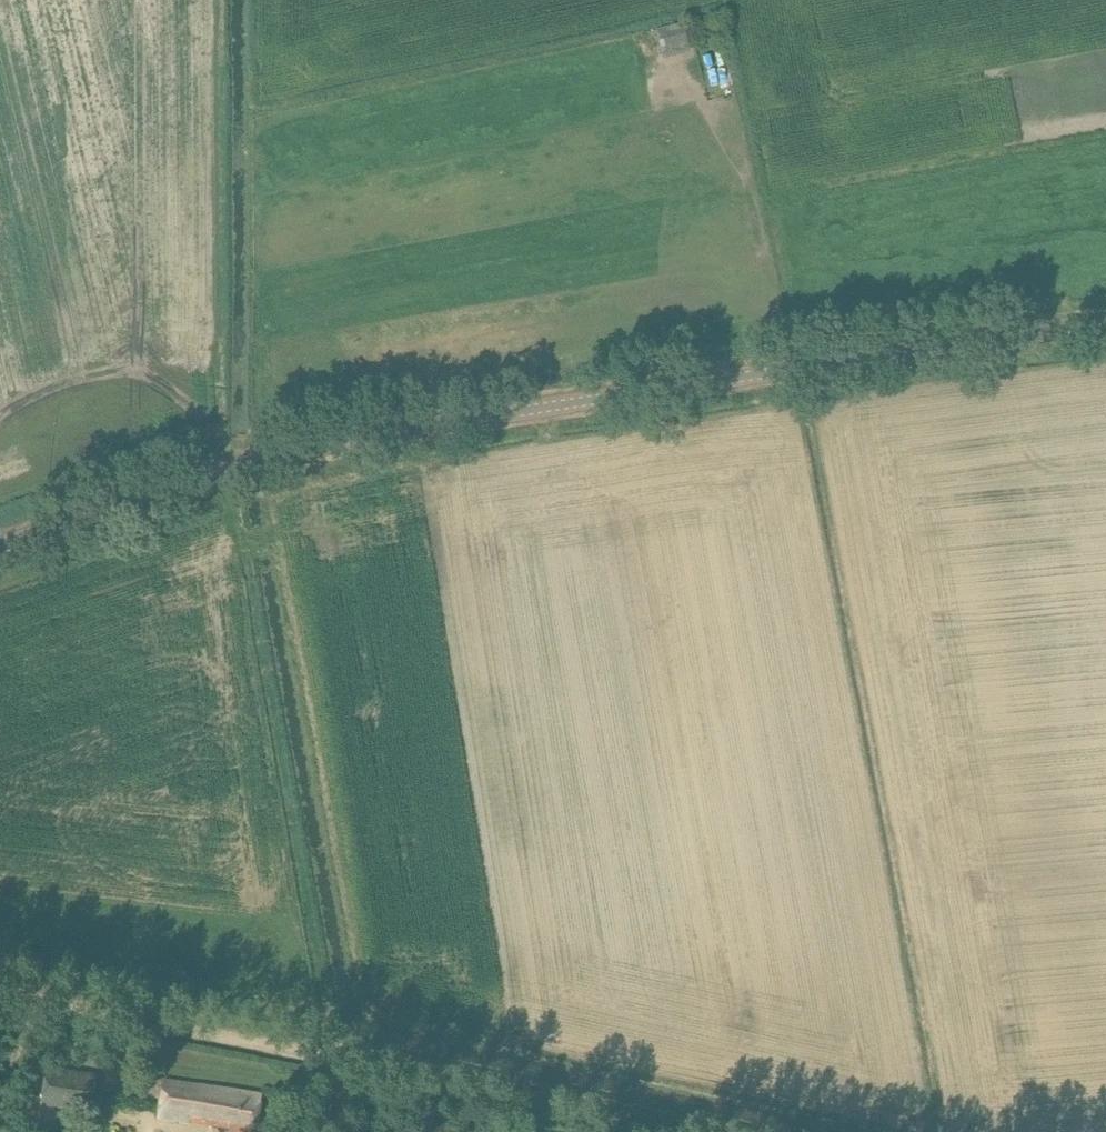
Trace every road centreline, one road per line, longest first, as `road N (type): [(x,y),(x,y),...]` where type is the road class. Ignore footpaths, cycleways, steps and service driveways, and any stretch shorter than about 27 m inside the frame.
road 1 (unclassified): [(0,554),(280,455),(419,425),(1105,333)]
road 2 (track): [(691,1131),(0,983)]

